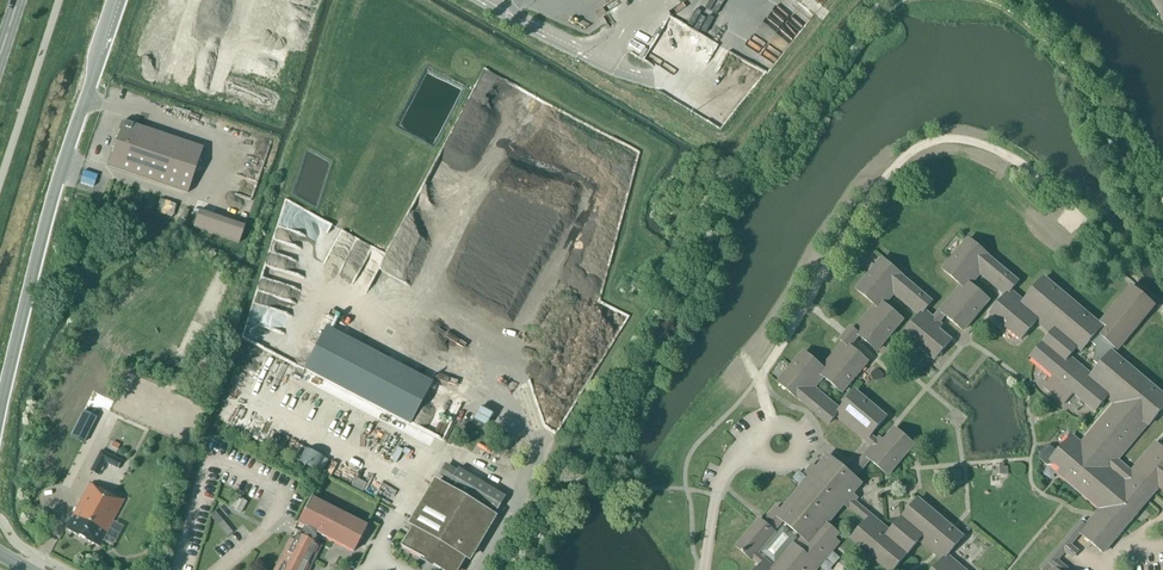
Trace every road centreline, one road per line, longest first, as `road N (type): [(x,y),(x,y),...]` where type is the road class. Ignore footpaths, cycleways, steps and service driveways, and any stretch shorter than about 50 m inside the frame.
road 1 (unclassified): [(0,410),(59,177),(121,0)]
road 2 (residential): [(703,569),(725,473),(761,449)]

